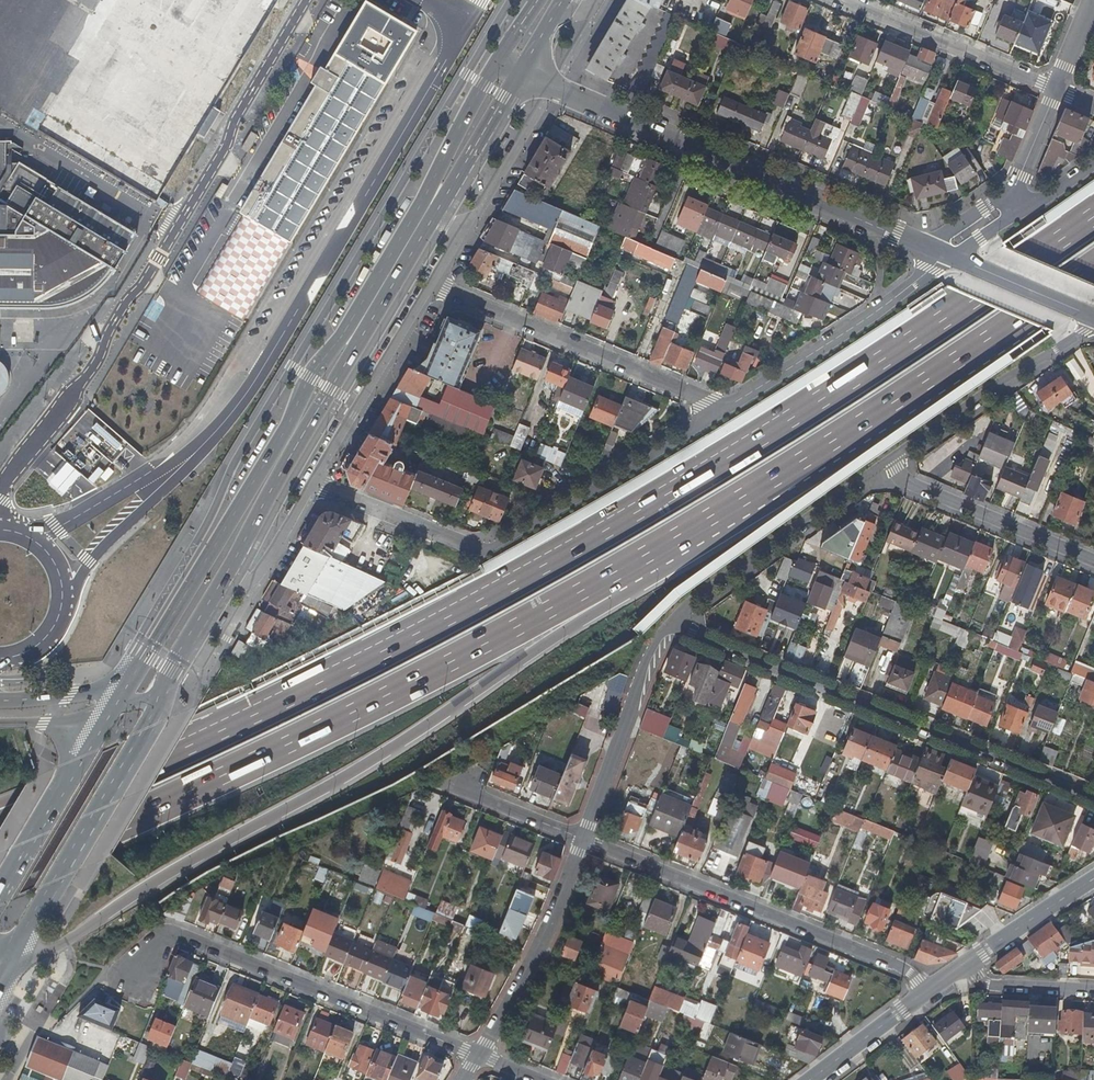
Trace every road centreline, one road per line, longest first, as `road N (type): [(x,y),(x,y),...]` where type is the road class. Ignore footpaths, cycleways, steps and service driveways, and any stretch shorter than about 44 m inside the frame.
road 1 (motorway): [(1093,215),(702,472),(479,598),(62,806)]
road 2 (motorway): [(7,970),(403,745),(610,603),(609,581)]
road 3 (primary): [(498,60),(418,209),(126,686)]
road 4 (motorway): [(0,876),(239,767),(609,581)]
road 5 (primary): [(216,592),(520,71)]
road 6 (unclassified): [(0,489),(100,356),(307,0)]
road 7 (motorway): [(609,581),(1093,266)]
road 8 (unclassified): [(466,26),(271,360),(190,455)]
road 9 (residential): [(942,253),(520,71)]
road 10 (residential): [(720,412),(507,543),(478,549),(314,479)]
road 11 (residential): [(673,621),(1093,796)]
road 12 (residential): [(137,978),(163,932),(479,1055)]
road 13 (residential): [(931,989),(902,969),(583,838)]
road 14 (residential): [(720,412),(430,284)]
road 15 (primary): [(18,945),(158,698)]
road 16 (residential): [(942,253),(881,306),(720,412)]
road 17 (residential): [(673,621),(892,461)]
road 18 (residential): [(892,461),(1092,320)]
road 19 (residential): [(479,1055),(542,946),(583,838)]
road 20 (residential): [(583,838),(654,646),(673,621)]
road 21 (residential): [(843,0),(1055,91)]
road 22 (residential): [(1093,563),(904,482),(892,461)]
road 23 (residential): [(314,479),(430,284)]
road 24 (unclassified): [(64,597),(87,560),(190,455)]
road 25 (unclassified): [(190,455),(32,538)]
road 26 (primary): [(86,753),(0,897)]
road 27 (residential): [(216,592),(257,577),(314,479)]
road 28 (tertiary): [(968,964),(1093,879)]
road 29 (tertiary): [(811,1079),(931,989)]
road 30 (residential): [(454,785),(583,838)]
road 31 (residential): [(968,964),(987,985),(1093,990)]
road 32 (unclassified): [(1092,320),(970,265)]
road 33 (primary): [(126,686),(0,699)]
road 34 (primary): [(158,698),(216,592)]

